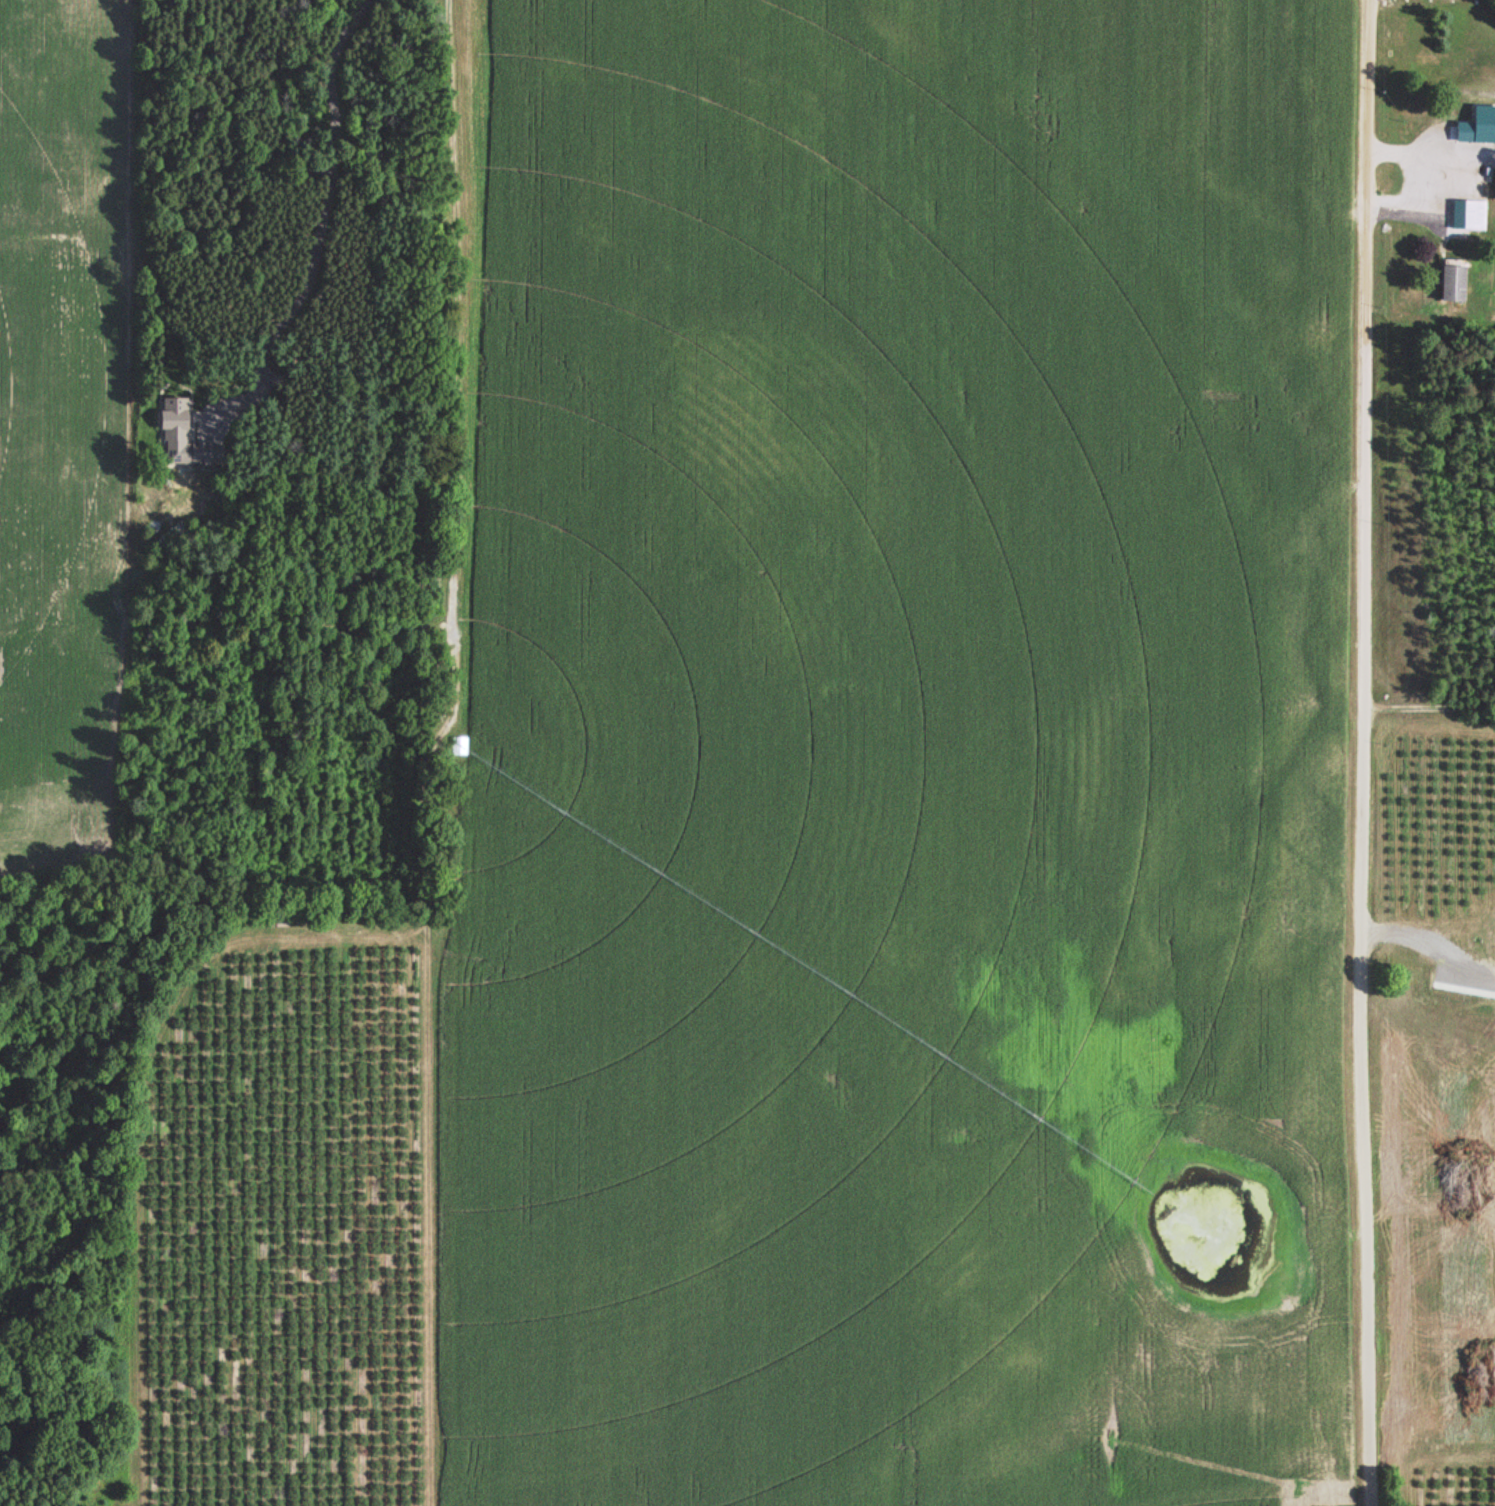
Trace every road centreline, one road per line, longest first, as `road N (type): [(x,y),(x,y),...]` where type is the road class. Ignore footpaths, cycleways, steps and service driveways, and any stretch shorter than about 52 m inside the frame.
road 1 (residential): [(1356,1505),(1352,0)]
road 2 (residential): [(1348,699),(1494,690)]

